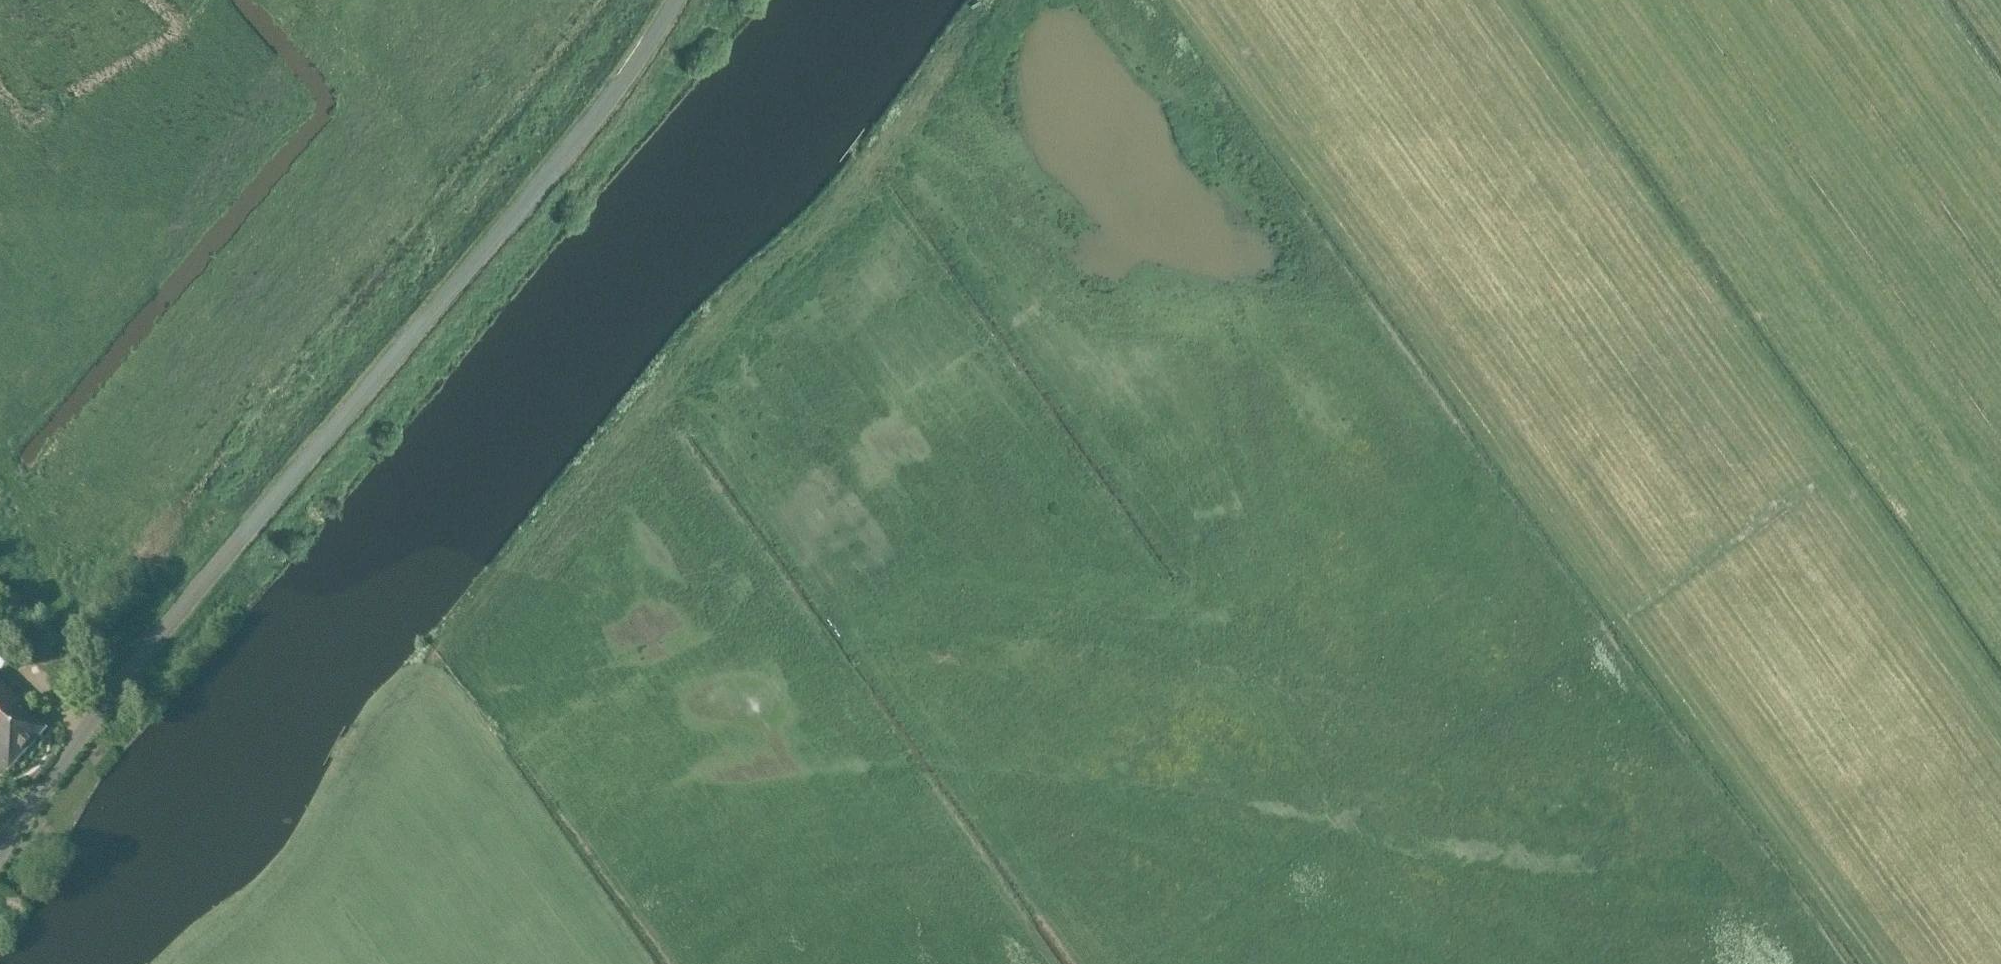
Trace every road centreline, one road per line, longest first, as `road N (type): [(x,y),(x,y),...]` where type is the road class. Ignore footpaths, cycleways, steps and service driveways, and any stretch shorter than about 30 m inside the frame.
road 1 (unclassified): [(0,860),(124,679),(598,116),(676,0)]

